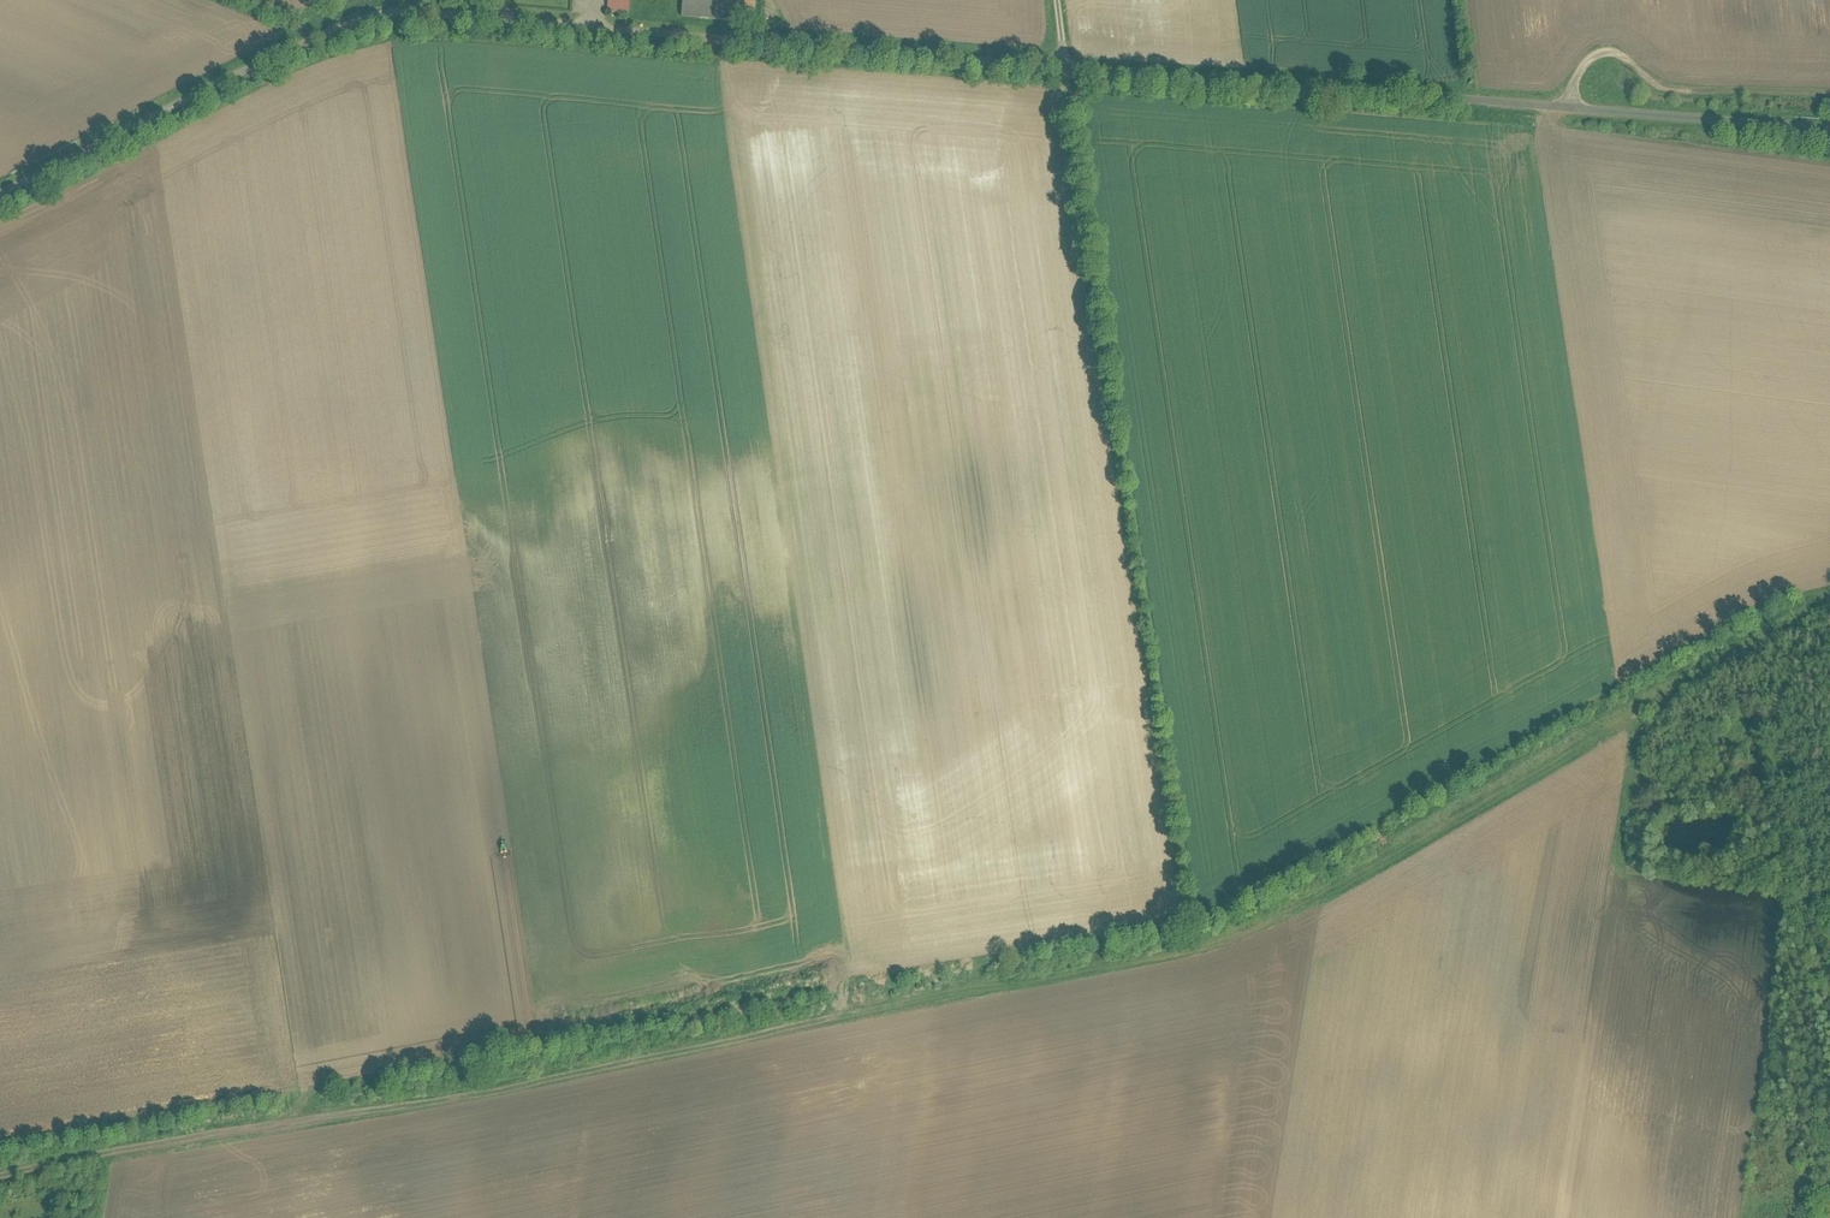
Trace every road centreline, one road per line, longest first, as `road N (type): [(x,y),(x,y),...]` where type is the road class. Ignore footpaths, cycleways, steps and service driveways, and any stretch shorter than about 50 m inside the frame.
road 1 (unclassified): [(1829,130),(423,14),(378,16),(309,41),(0,196)]
road 2 (track): [(1570,108),(1582,70),(1611,52),(1671,88),(1829,93)]

